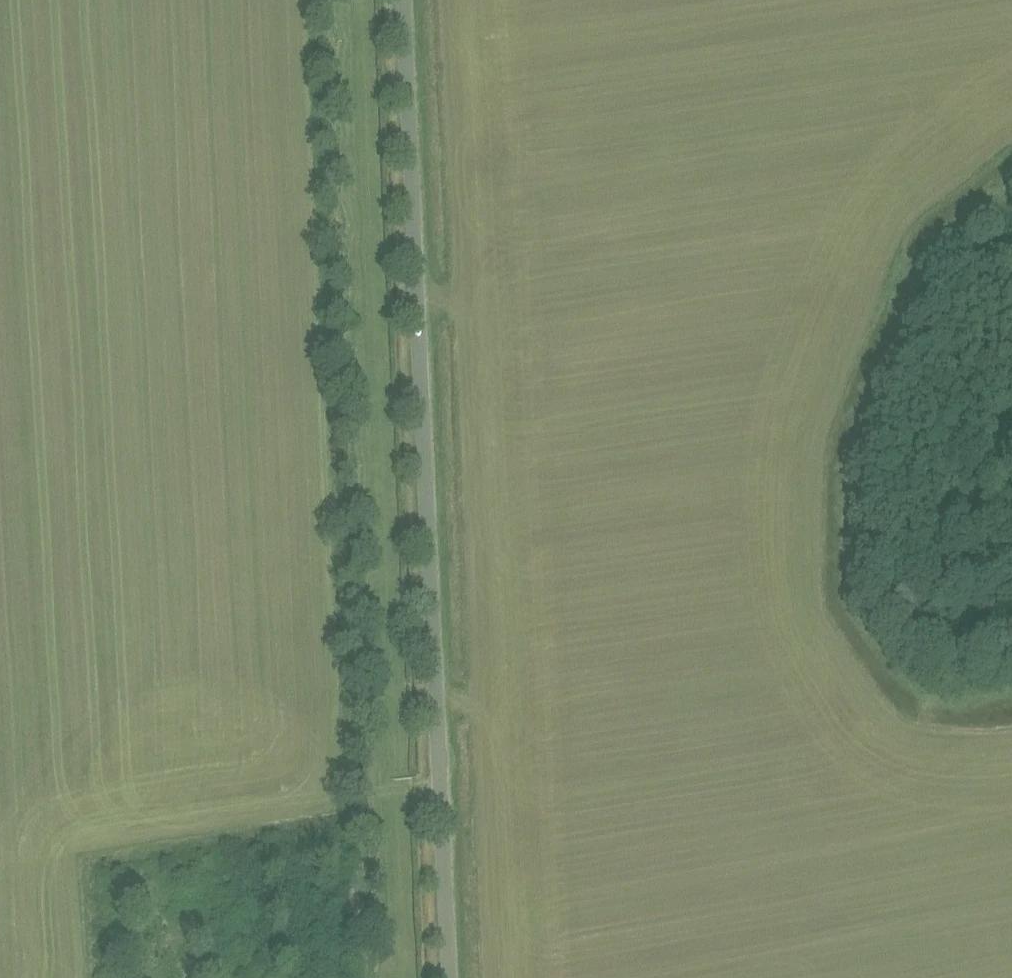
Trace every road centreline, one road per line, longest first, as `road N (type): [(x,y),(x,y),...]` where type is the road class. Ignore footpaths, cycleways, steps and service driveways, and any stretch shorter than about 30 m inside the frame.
road 1 (unclassified): [(449,977),(403,0)]

